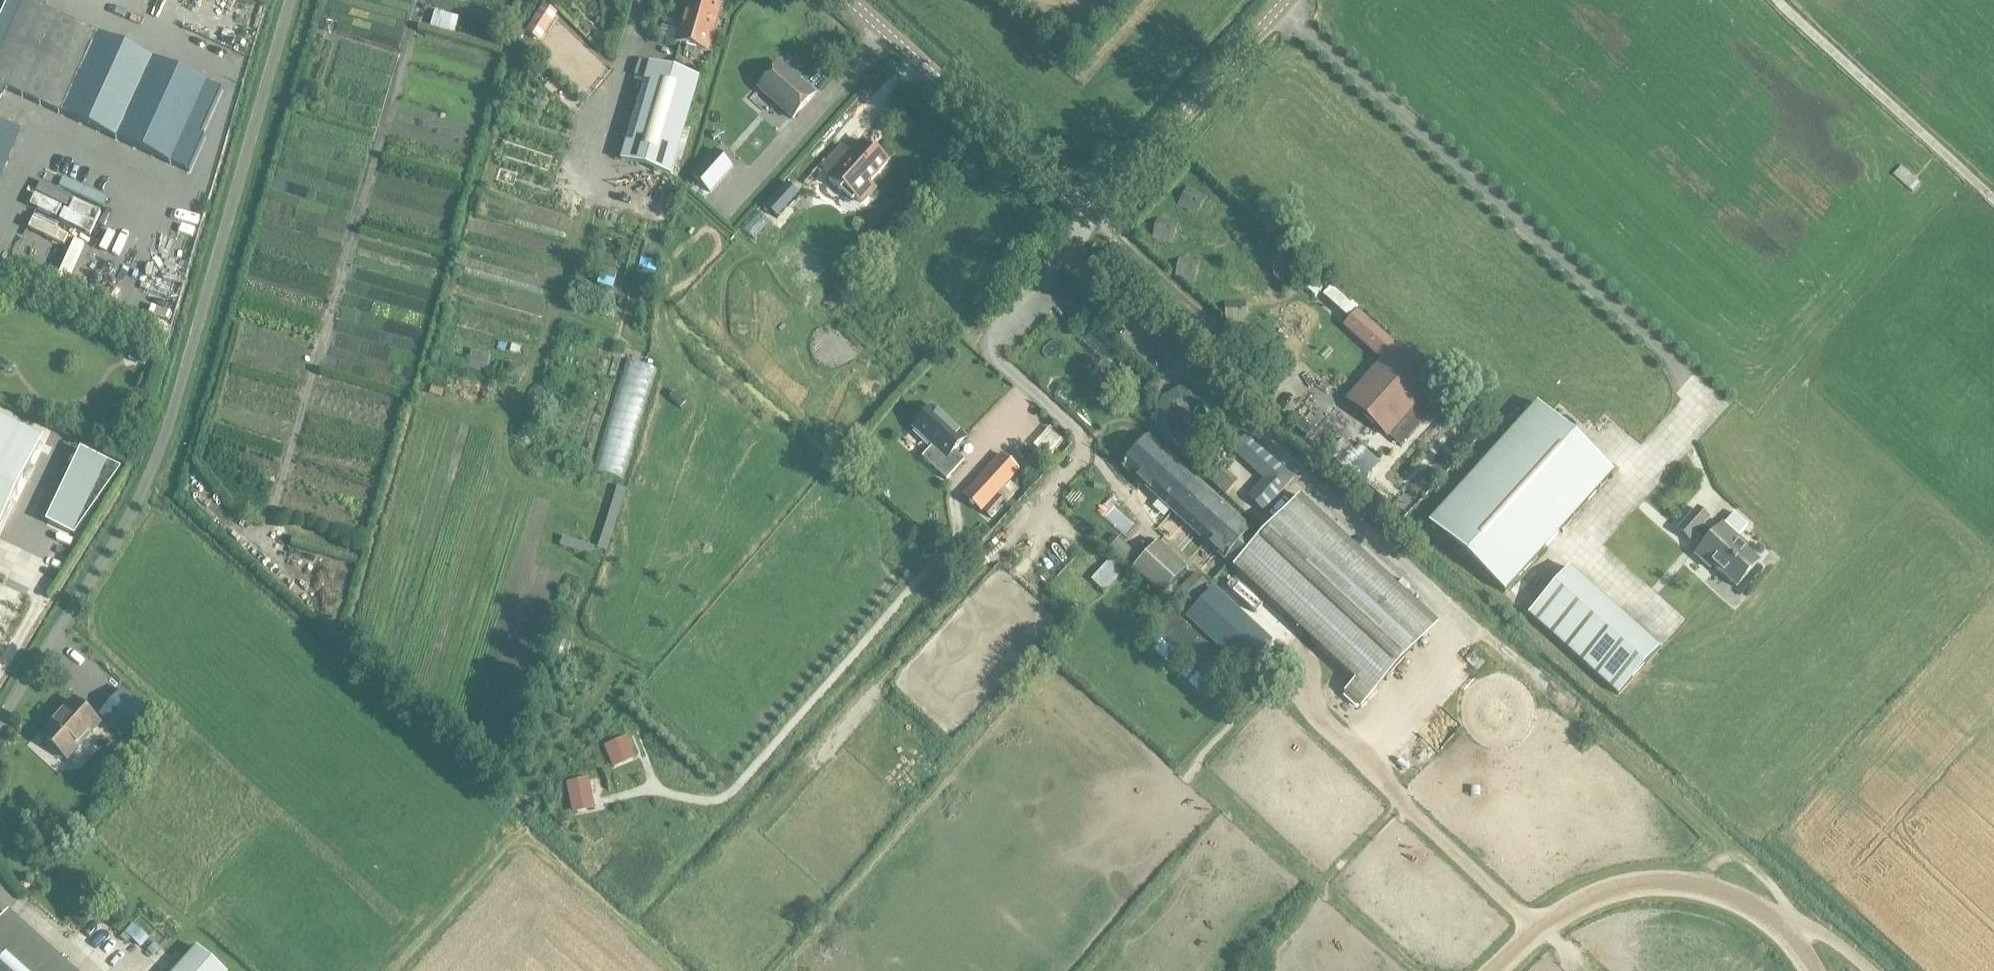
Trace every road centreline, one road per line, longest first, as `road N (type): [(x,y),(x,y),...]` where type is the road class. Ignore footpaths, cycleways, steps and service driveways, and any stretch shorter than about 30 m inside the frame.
road 1 (track): [(293,0),(154,477),(0,735)]
road 2 (tertiary): [(846,0),(1067,196),(1092,208),(1118,194),(1293,0)]
road 3 (track): [(1869,970),(1472,625)]
road 4 (track): [(1778,0),(1993,198)]
road 5 (track): [(0,882),(94,970)]

